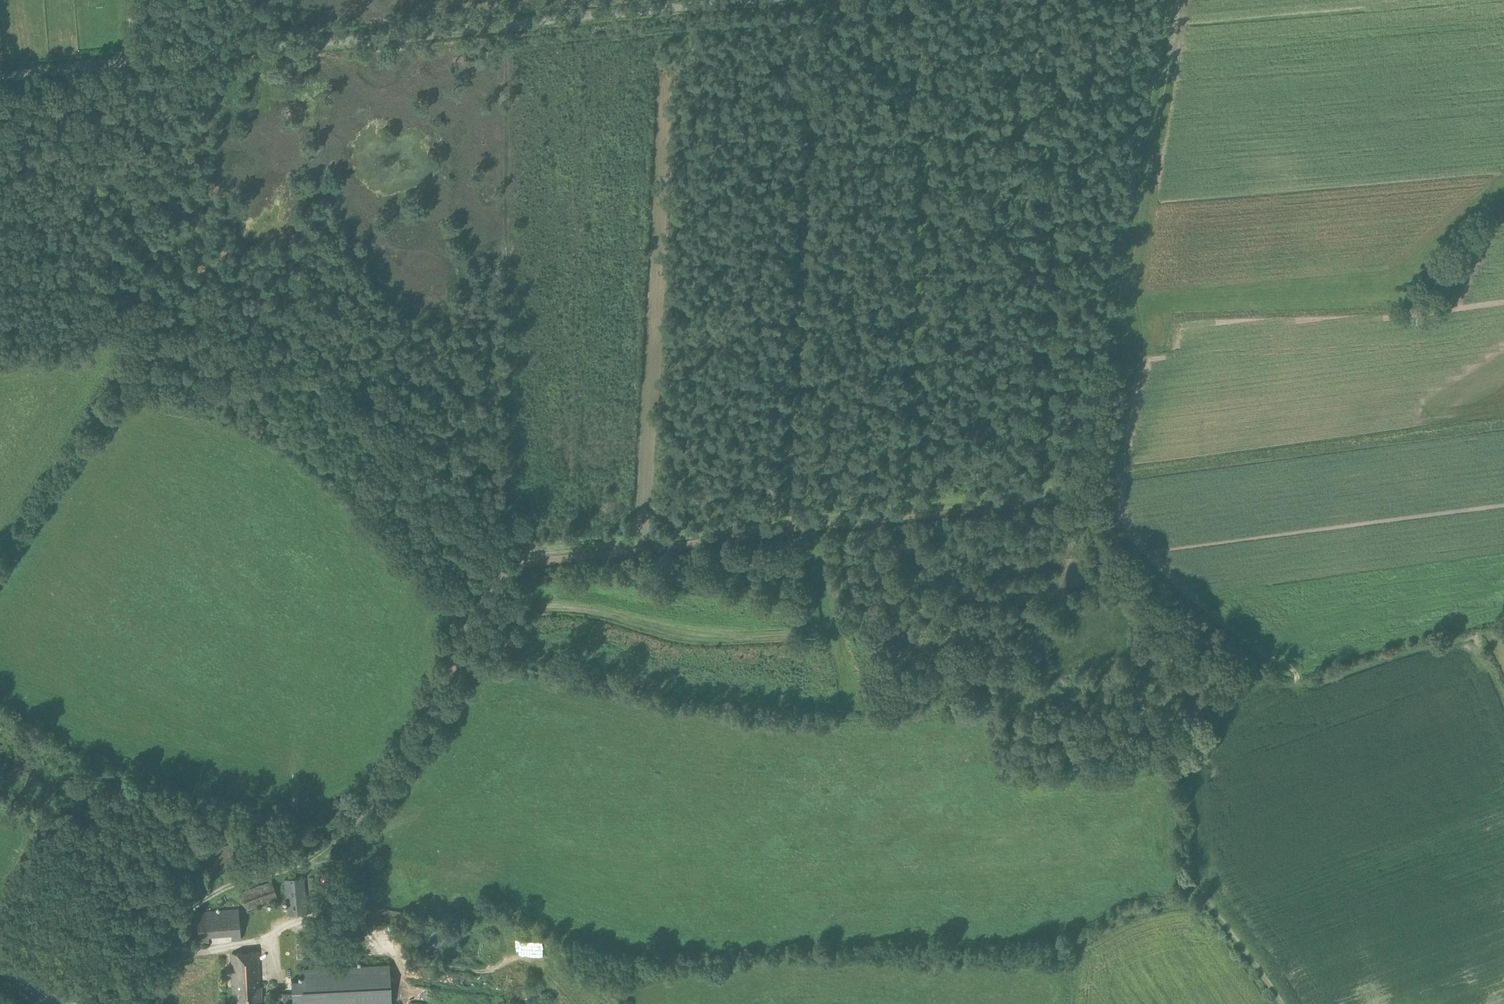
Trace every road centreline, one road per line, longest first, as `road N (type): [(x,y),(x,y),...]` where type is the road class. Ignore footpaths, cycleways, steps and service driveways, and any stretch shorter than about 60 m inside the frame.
road 1 (track): [(180,927),(204,895),(312,855),(375,800),(509,565),(791,528),(809,107),(783,68),(789,39),(807,29),(815,0)]
road 2 (unclassified): [(0,79),(773,0)]
road 3 (track): [(1050,454),(1052,498),(791,528)]
road 4 (track): [(853,719),(811,525)]

